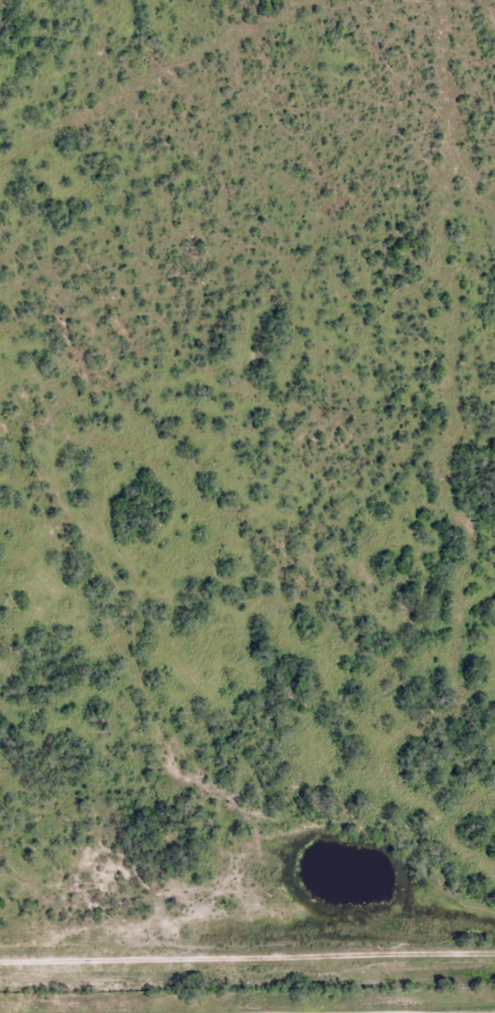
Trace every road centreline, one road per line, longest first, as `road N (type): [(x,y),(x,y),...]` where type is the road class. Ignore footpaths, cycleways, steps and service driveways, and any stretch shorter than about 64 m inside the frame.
road 1 (residential): [(0,933),(494,920)]
road 2 (residential): [(494,984),(0,997)]

